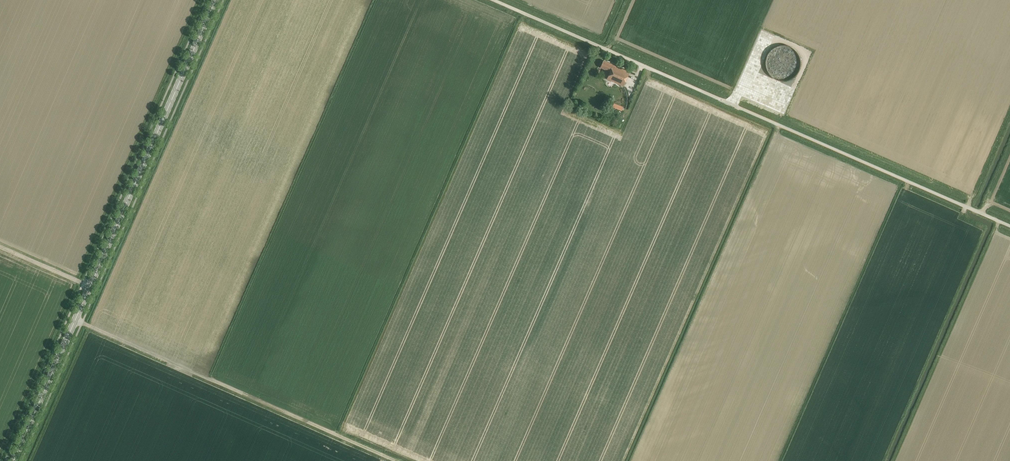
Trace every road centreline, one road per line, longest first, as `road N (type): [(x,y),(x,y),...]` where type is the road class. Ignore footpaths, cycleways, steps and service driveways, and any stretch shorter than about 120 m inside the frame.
road 1 (unclassified): [(1009,226),(492,0)]
road 2 (secondary): [(13,460),(215,0)]

